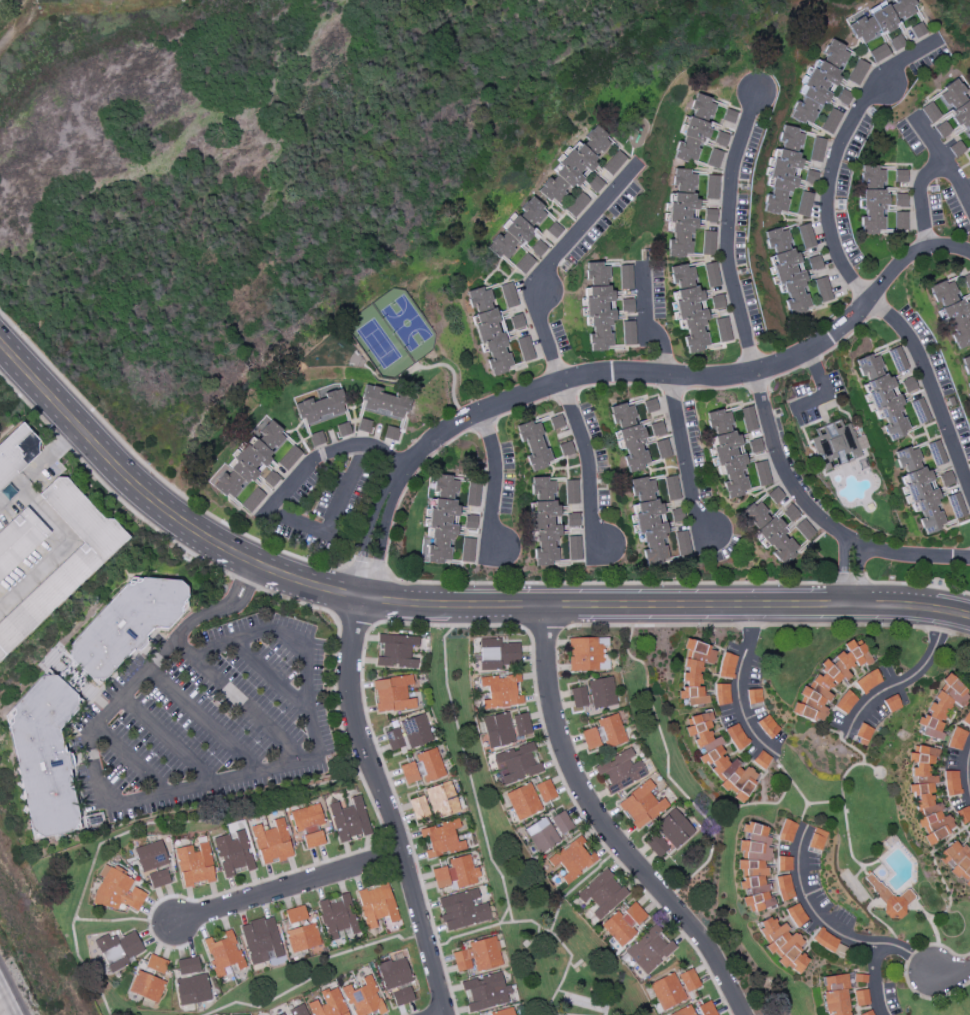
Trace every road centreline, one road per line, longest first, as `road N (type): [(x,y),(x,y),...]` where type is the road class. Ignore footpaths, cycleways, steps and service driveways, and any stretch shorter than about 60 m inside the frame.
road 1 (tertiary): [(0,345),(135,490),(186,529),(250,566),(356,602),(435,609),(904,608),(969,620)]
road 2 (residential): [(969,560),(856,544),(800,496),(770,443),(726,231),(735,158),(756,90)]
road 3 (residential): [(400,473),(457,423),(583,377),(713,380),(755,373),(844,326),(900,264),(925,250)]
road 4 (residential): [(969,493),(924,370),(851,284),(824,216),(833,158),(880,77),(938,45)]
road 5 (residential): [(740,1014),(708,951),(581,796),(548,696),(544,609)]
road 6 (residential): [(592,555),(587,461),(533,290),(635,163)]
road 7 (residential): [(356,602),(348,700),(444,1014)]
road 8 (residential): [(718,533),(695,512),(663,347),(641,327),(641,266)]
road 9 (residential): [(173,925),(400,854)]
road 10 (residential): [(400,473),(365,445),(325,454),(306,464),(264,514)]
road 11 (residential): [(479,415),(494,467),(497,548)]

